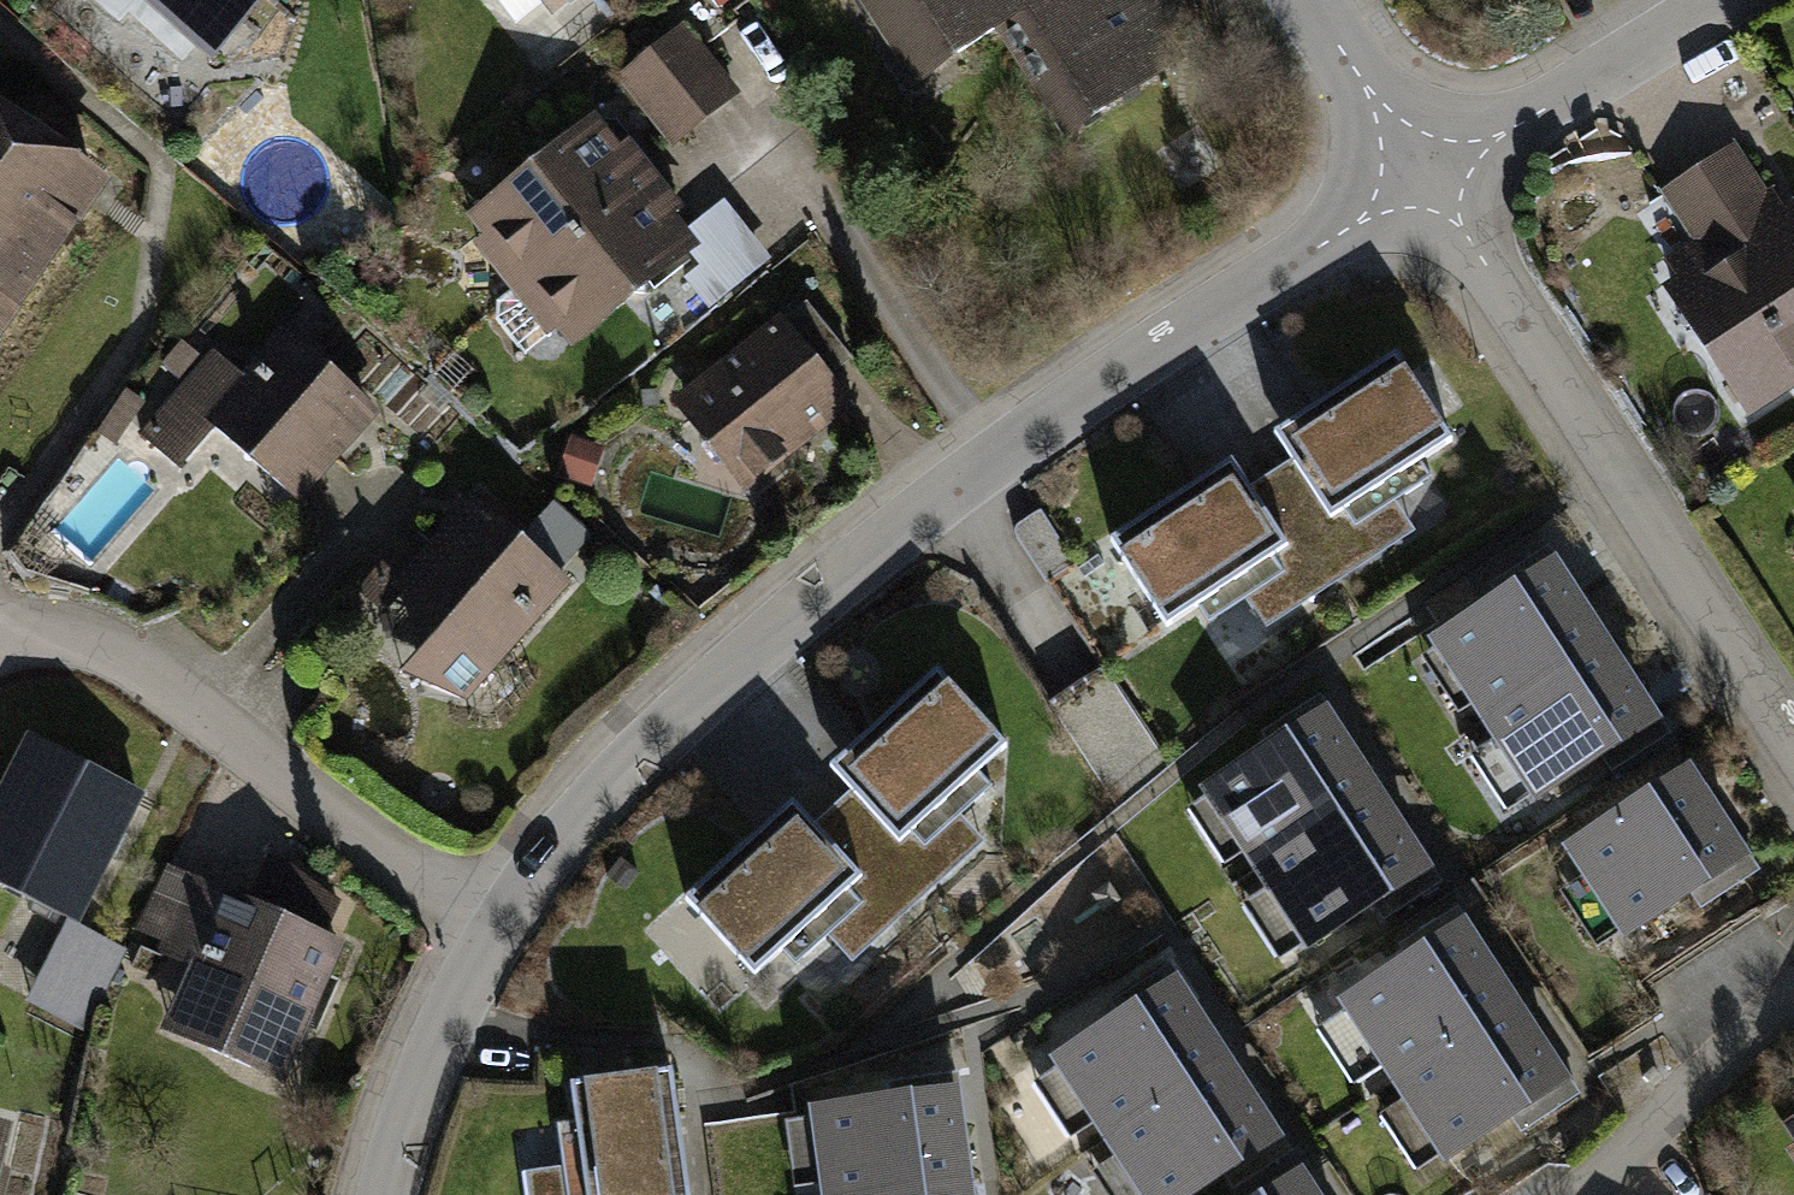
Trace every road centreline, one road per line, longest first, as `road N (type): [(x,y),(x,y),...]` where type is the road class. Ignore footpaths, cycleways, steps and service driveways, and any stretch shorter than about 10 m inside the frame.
road 1 (residential): [(1427,180),(1207,315),(912,516),(658,732),(566,831),(497,929)]
road 2 (residential): [(1793,738),(1427,180)]
road 3 (residential): [(0,641),(50,633),(105,647),(497,929)]
road 4 (residential): [(1427,180),(1717,0)]
road 5 (residential): [(497,929),(414,1079),(379,1194)]
road 6 (residential): [(1579,1194),(1793,996)]
road 7 (residential): [(1309,0),(1427,180)]

